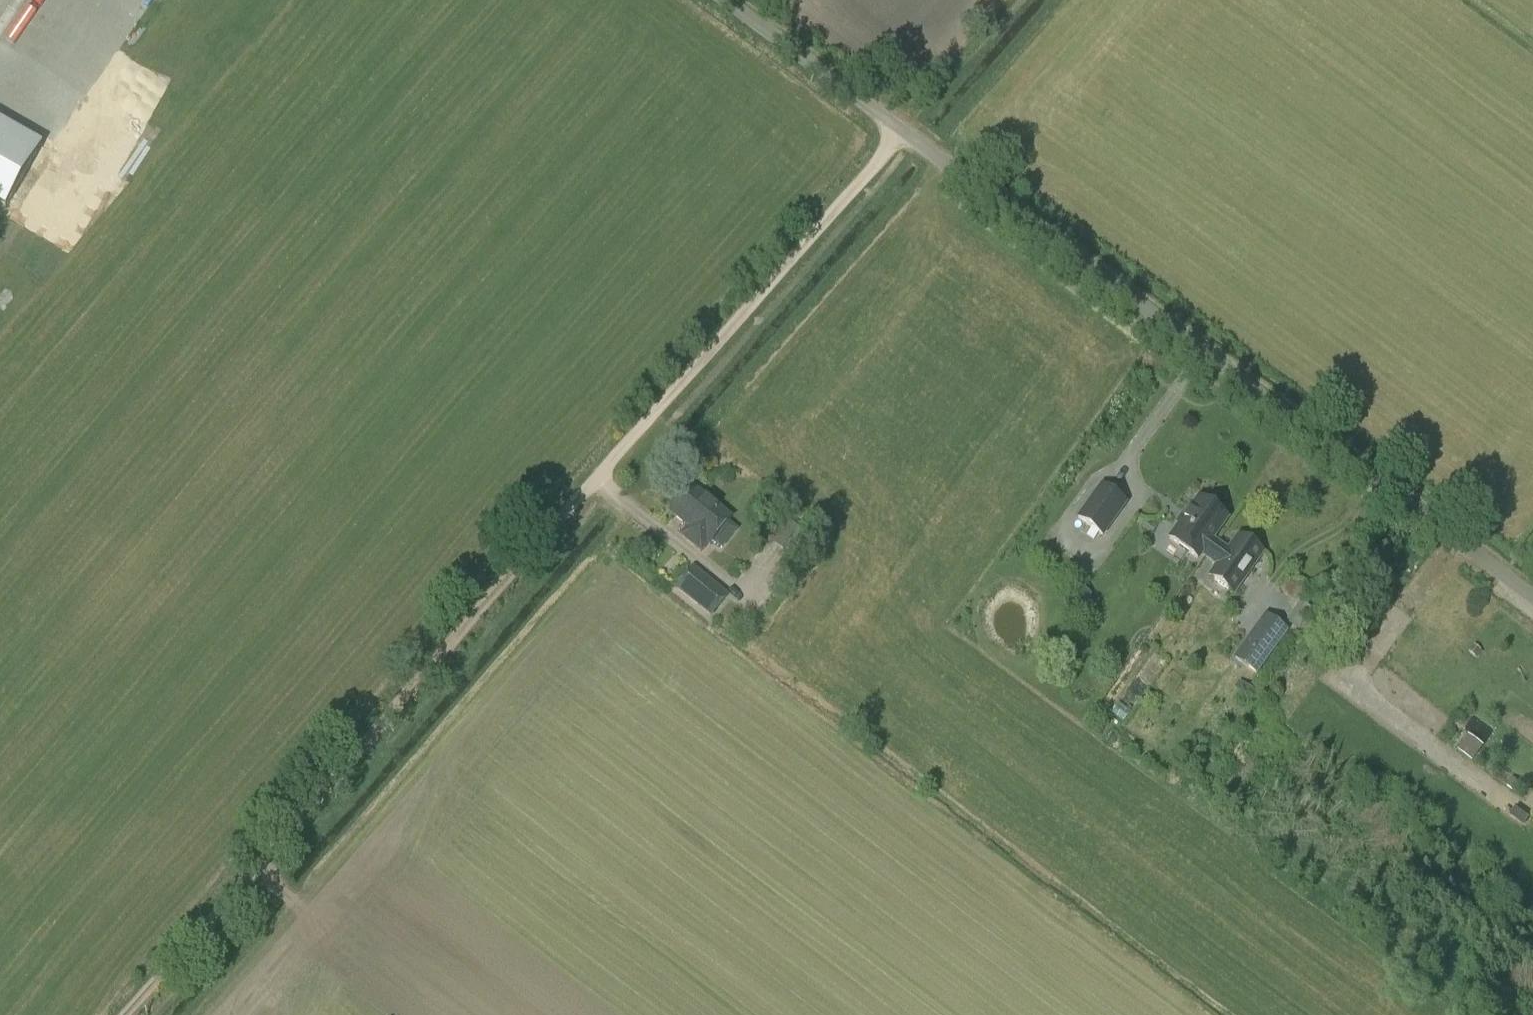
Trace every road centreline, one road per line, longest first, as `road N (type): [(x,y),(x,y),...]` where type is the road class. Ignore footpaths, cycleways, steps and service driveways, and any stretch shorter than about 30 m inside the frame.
road 1 (track): [(905,132),(582,482),(115,1014)]
road 2 (unclassified): [(1532,594),(728,0)]

